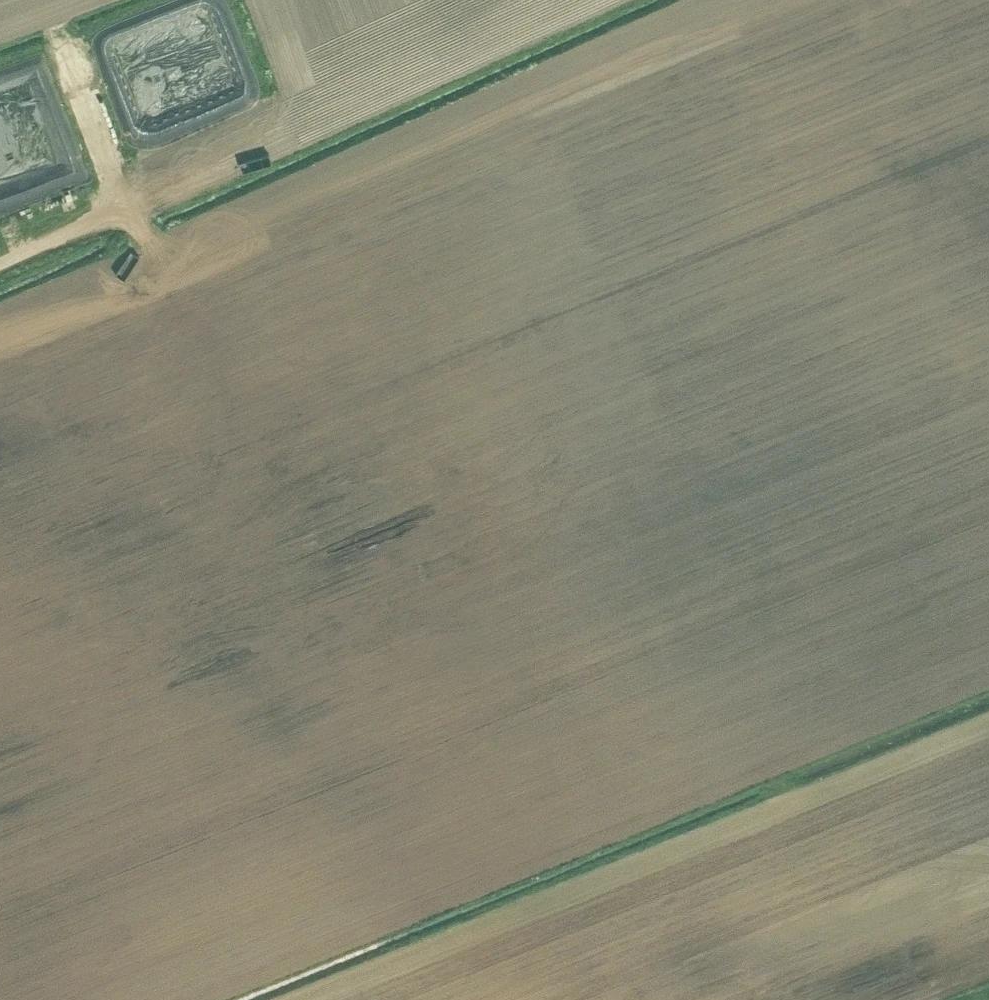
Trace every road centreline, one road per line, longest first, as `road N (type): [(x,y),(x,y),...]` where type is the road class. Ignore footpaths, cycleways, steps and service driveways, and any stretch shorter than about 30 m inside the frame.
road 1 (unclassified): [(0,265),(112,207),(122,176)]

